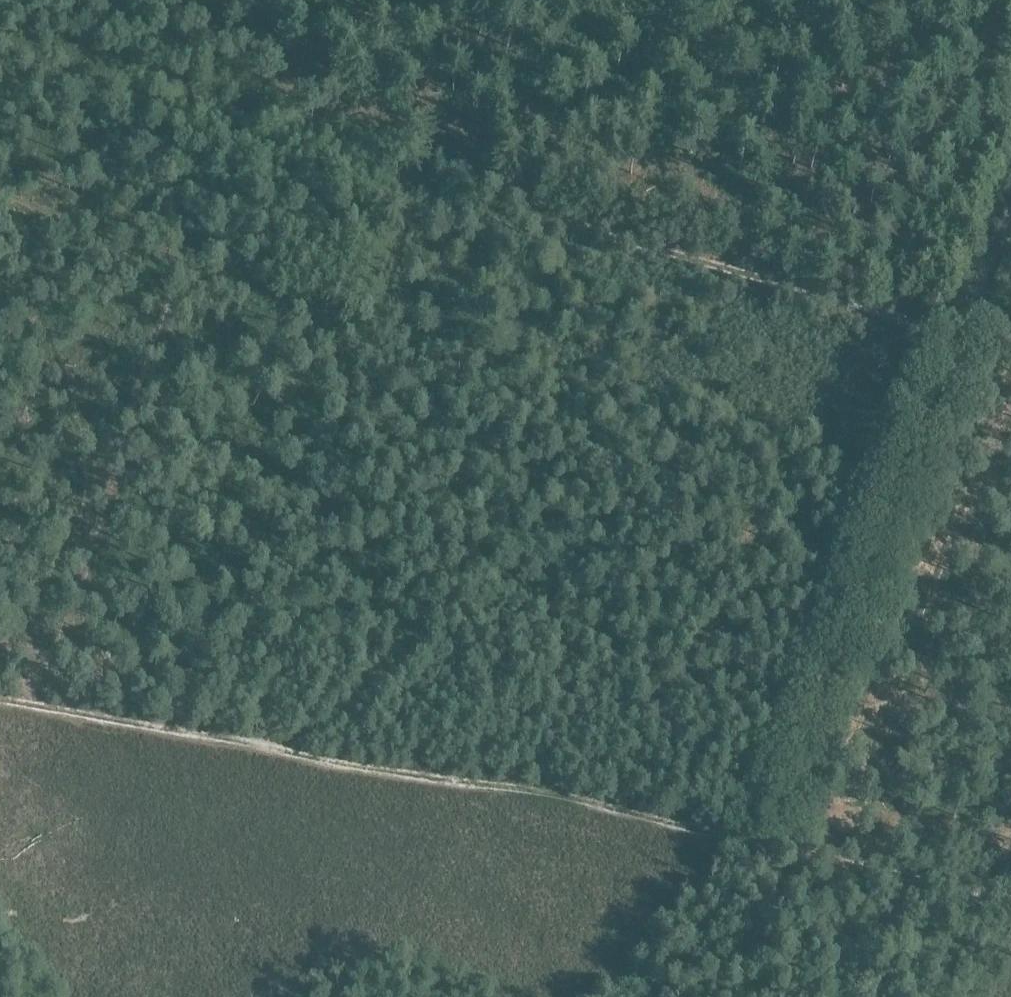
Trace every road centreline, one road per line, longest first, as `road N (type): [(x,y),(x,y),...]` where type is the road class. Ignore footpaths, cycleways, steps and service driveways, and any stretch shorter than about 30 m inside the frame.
road 1 (track): [(0,681),(306,738),(1010,894)]
road 2 (track): [(1010,195),(771,845)]
road 3 (track): [(961,336),(526,210),(432,148)]

